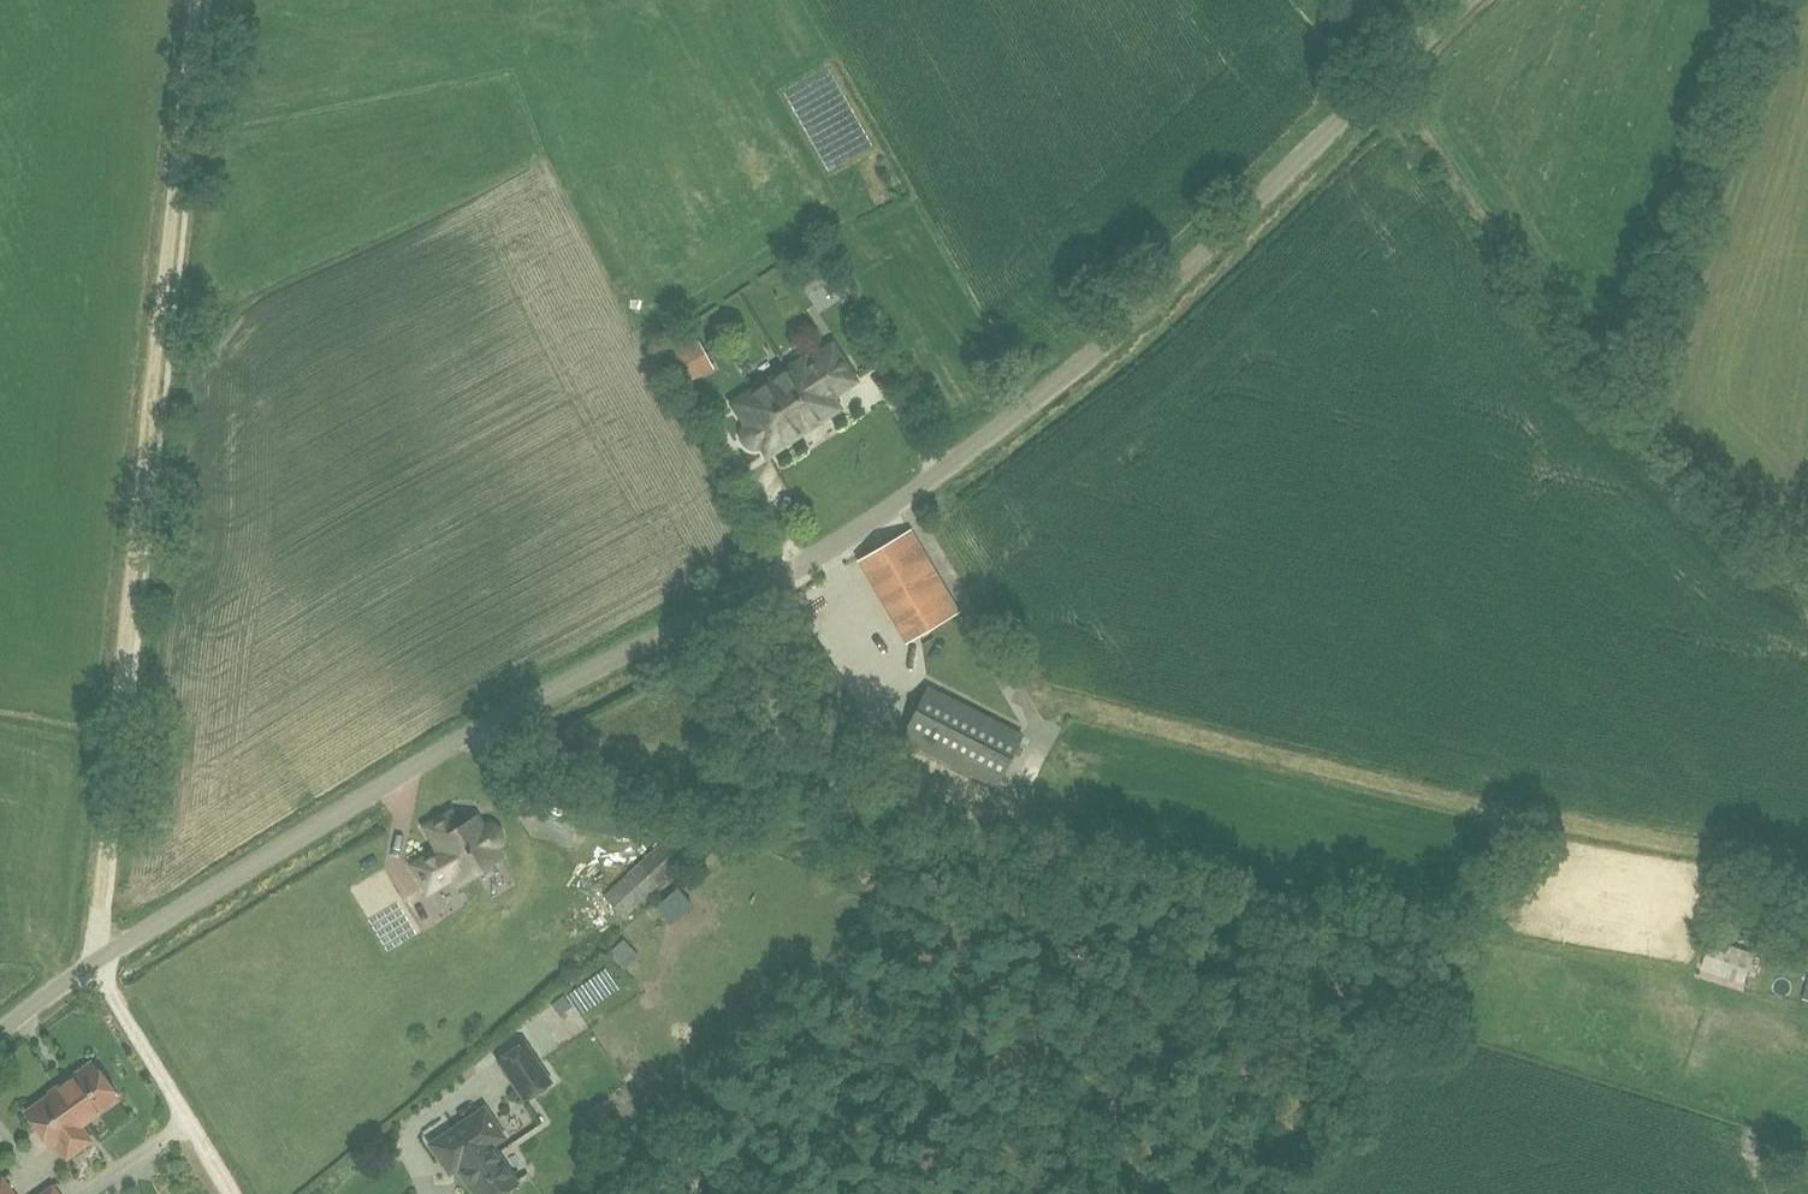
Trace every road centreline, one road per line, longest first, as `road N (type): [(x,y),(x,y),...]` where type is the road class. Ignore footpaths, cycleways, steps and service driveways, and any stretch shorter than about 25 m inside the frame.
road 1 (unclassified): [(0,1031),(94,962),(533,689),(913,489),(1462,0)]
road 2 (track): [(196,0),(94,962),(234,1193)]

